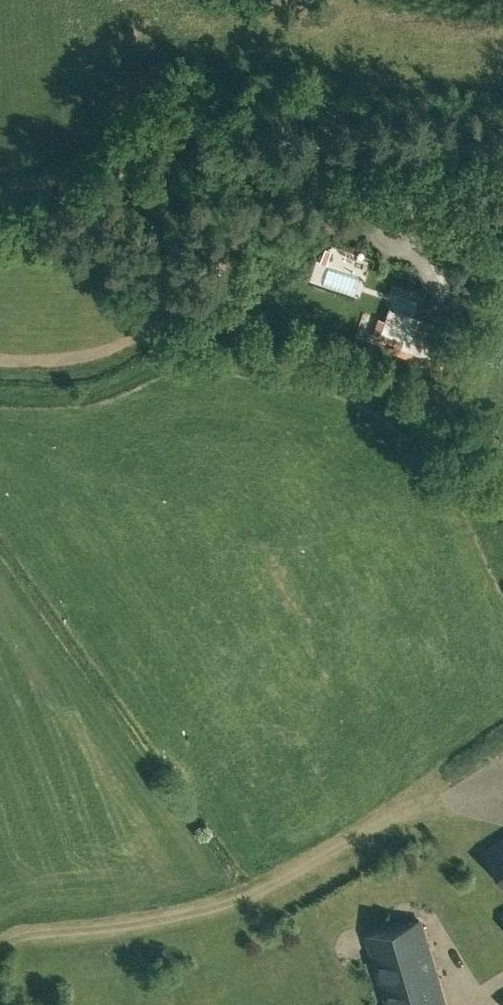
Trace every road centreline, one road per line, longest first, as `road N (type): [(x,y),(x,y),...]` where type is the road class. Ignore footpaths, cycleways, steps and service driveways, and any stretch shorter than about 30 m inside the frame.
road 1 (unclassified): [(502,139),(0,206)]

